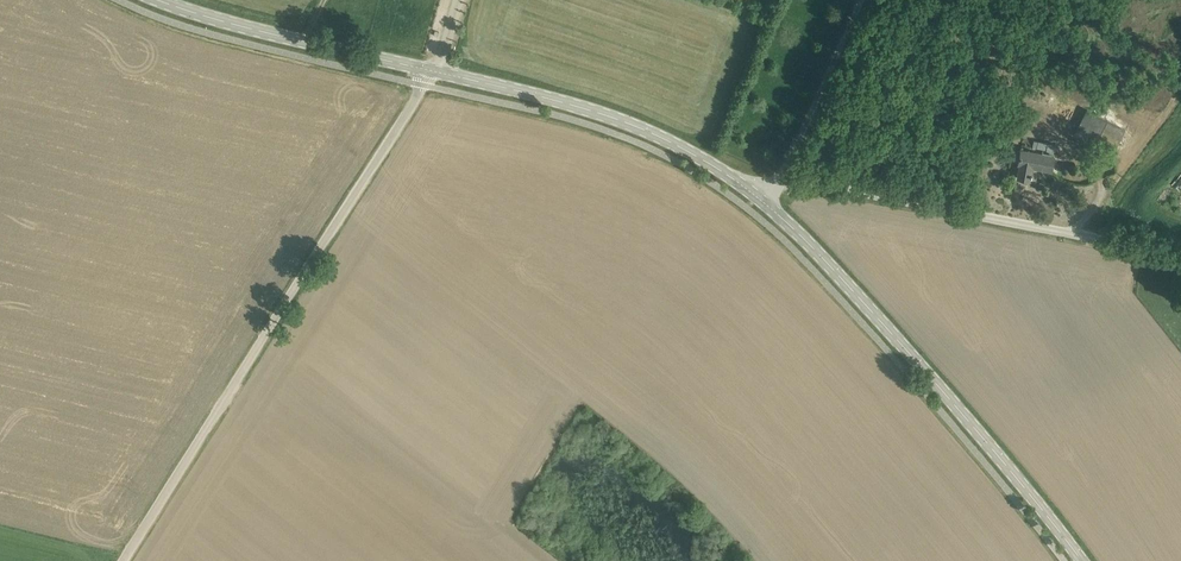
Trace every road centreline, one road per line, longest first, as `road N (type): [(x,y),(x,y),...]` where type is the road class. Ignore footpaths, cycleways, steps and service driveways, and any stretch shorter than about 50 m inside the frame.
road 1 (unclassified): [(419,85),(121,560)]
road 2 (tertiary): [(1087,560),(964,408),(766,194)]
road 3 (tertiary): [(766,194),(695,149),(611,112),(426,64)]
road 4 (unclassified): [(1092,237),(803,175),(783,173),(766,194)]
road 5 (tertiary): [(426,64),(166,0)]

